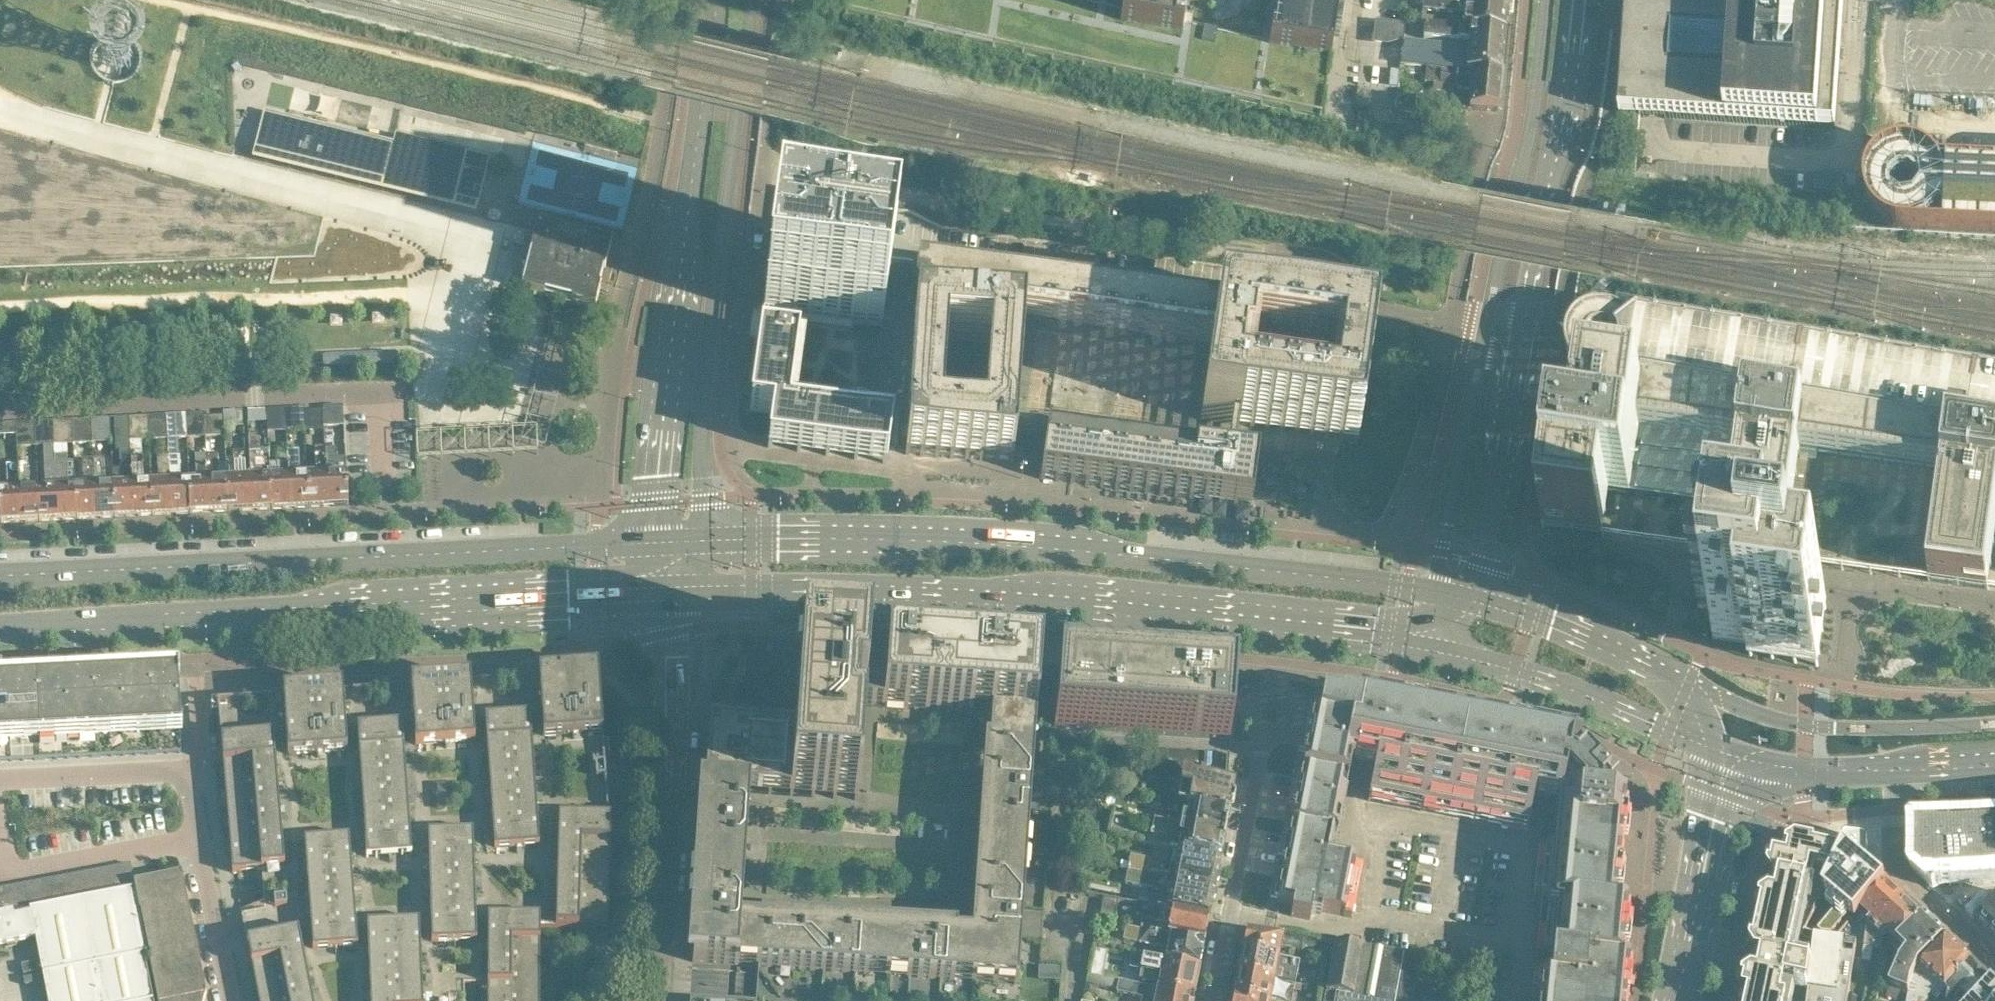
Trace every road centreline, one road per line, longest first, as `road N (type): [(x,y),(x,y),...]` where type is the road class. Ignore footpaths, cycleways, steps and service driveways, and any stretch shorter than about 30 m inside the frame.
road 1 (tertiary): [(1467,600),(1076,547),(697,539)]
road 2 (tertiary): [(688,598),(798,591),(1095,600),(1436,643)]
road 3 (tertiary): [(0,632),(650,599)]
road 4 (tertiary): [(650,542),(0,573)]
road 5 (tertiary): [(1467,600),(1490,527),(1570,87),(1574,0)]
road 6 (tertiary): [(713,0),(650,542)]
road 7 (residential): [(697,539),(712,311),(748,0)]
road 8 (residential): [(385,497),(377,410),(370,397),(355,393),(0,407)]
road 9 (tertiary): [(1726,757),(1688,684),(1580,634),(1467,600)]
road 10 (tertiary): [(1436,643),(1542,677),(1726,757)]
road 11 (residential): [(1213,1000),(1267,737)]
road 12 (tertiary): [(1684,1000),(1726,757)]
road 13 (residential): [(658,1000),(671,756)]
road 14 (residential): [(1994,961),(1901,868),(1893,771)]
road 15 (residential): [(0,846),(7,875),(199,837)]
road 16 (residential): [(0,668),(195,659)]
road 17 (residential): [(0,780),(186,772)]
road 18 (tertiary): [(1726,757),(1802,770),(1893,771)]
road 19 (residential): [(232,1000),(199,837)]
road 20 (residential): [(671,756),(688,598)]
road 21 (residential): [(650,599),(671,756)]

